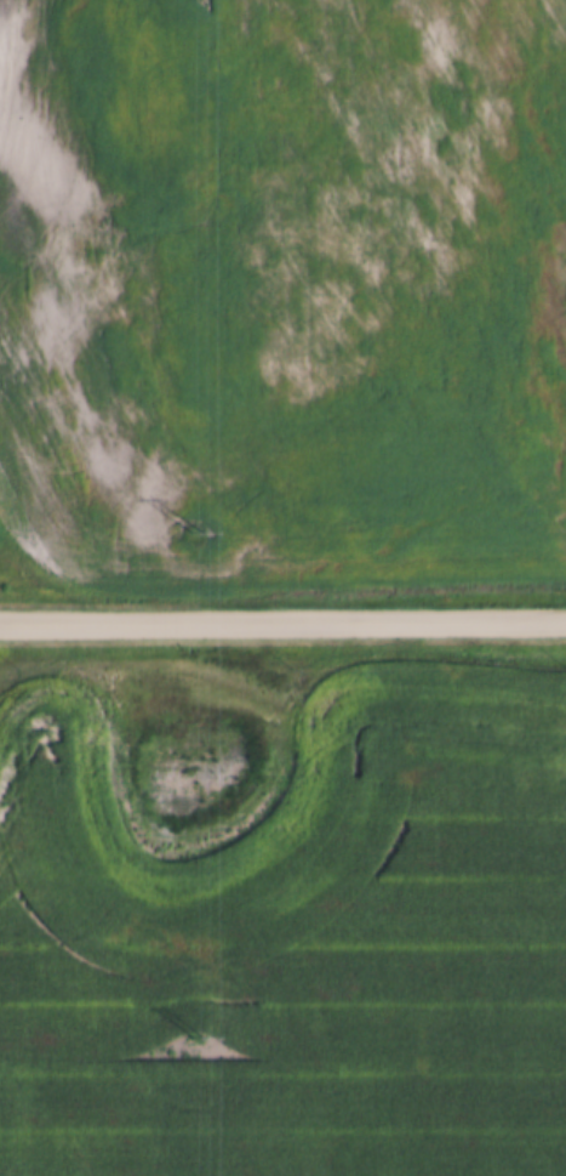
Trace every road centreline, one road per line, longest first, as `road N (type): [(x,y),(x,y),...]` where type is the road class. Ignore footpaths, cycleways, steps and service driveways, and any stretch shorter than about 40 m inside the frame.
road 1 (residential): [(0,621),(565,621)]

